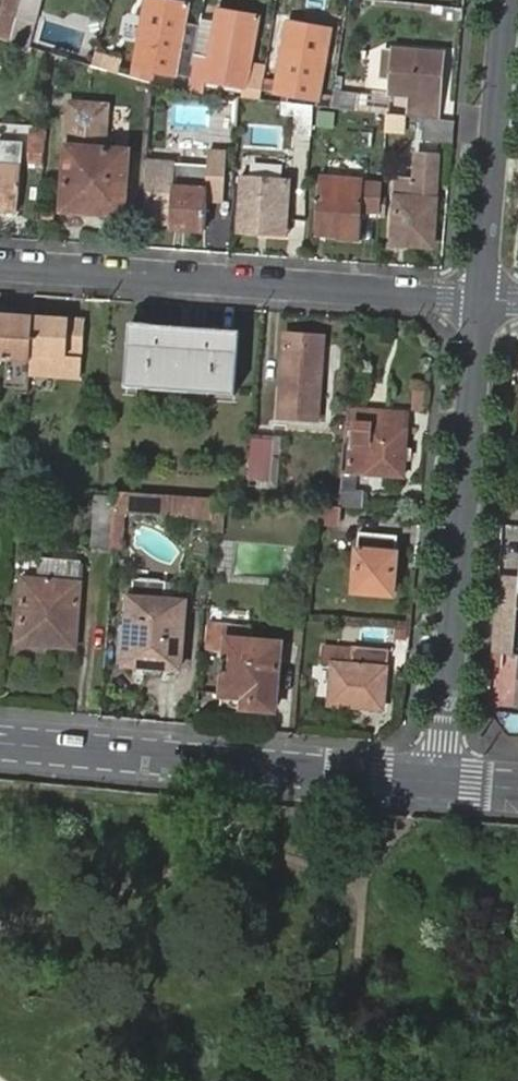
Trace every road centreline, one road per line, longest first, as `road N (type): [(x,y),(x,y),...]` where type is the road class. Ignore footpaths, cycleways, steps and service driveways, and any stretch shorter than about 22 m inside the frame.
road 1 (residential): [(486,301),(0,266)]
road 2 (residential): [(447,782),(486,301)]
road 3 (secondary): [(447,782),(0,743)]
road 4 (residential): [(486,301),(509,0)]

